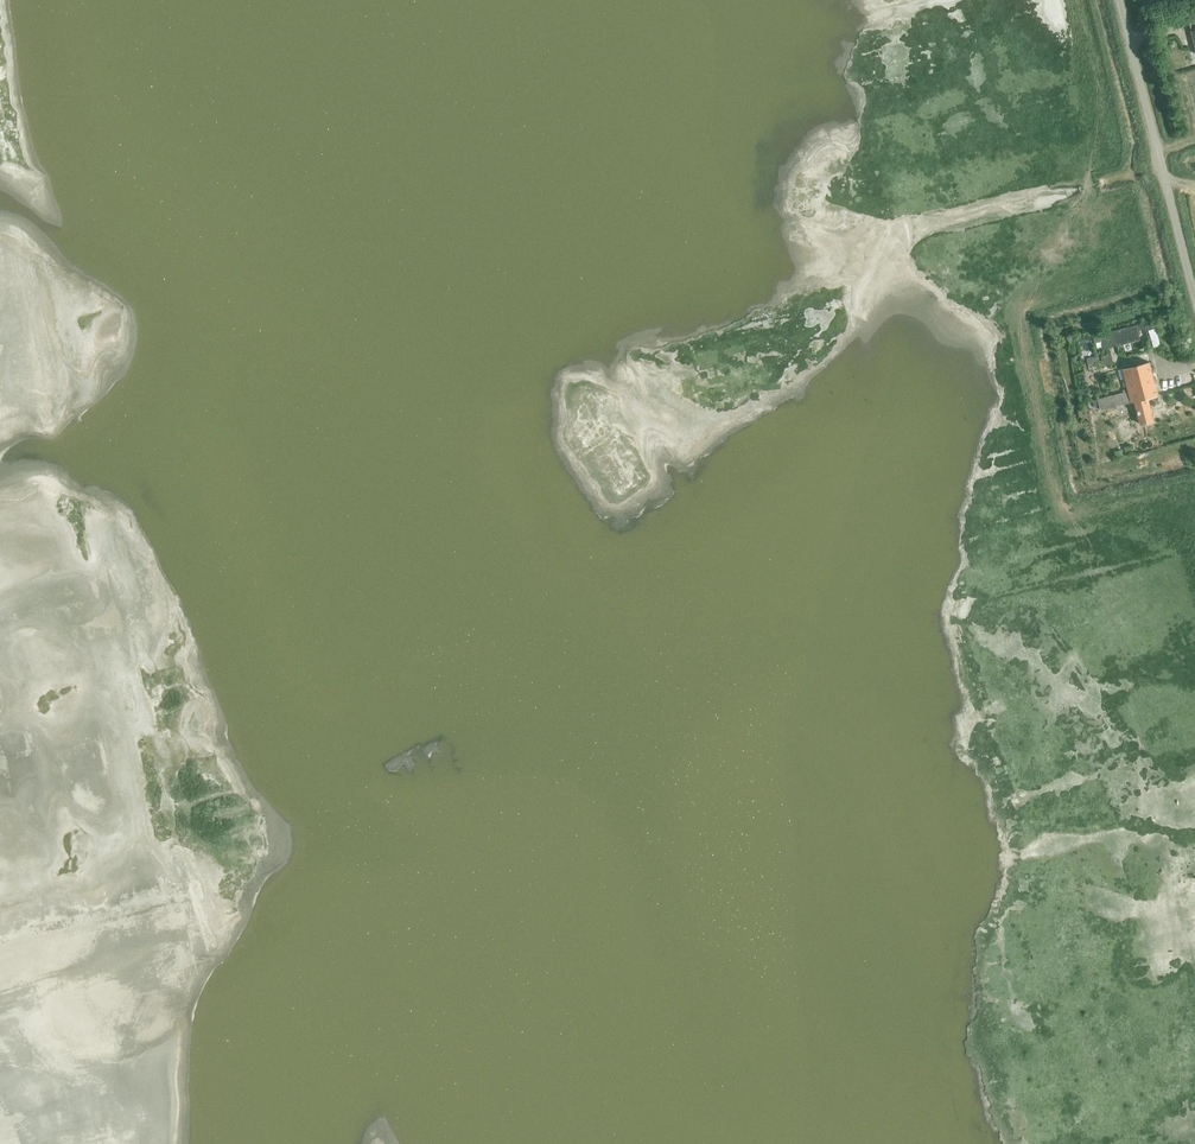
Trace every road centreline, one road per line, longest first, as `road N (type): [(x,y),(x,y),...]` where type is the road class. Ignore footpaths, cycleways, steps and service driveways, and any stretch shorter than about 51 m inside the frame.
road 1 (unclassified): [(1194,302),(1117,0)]

